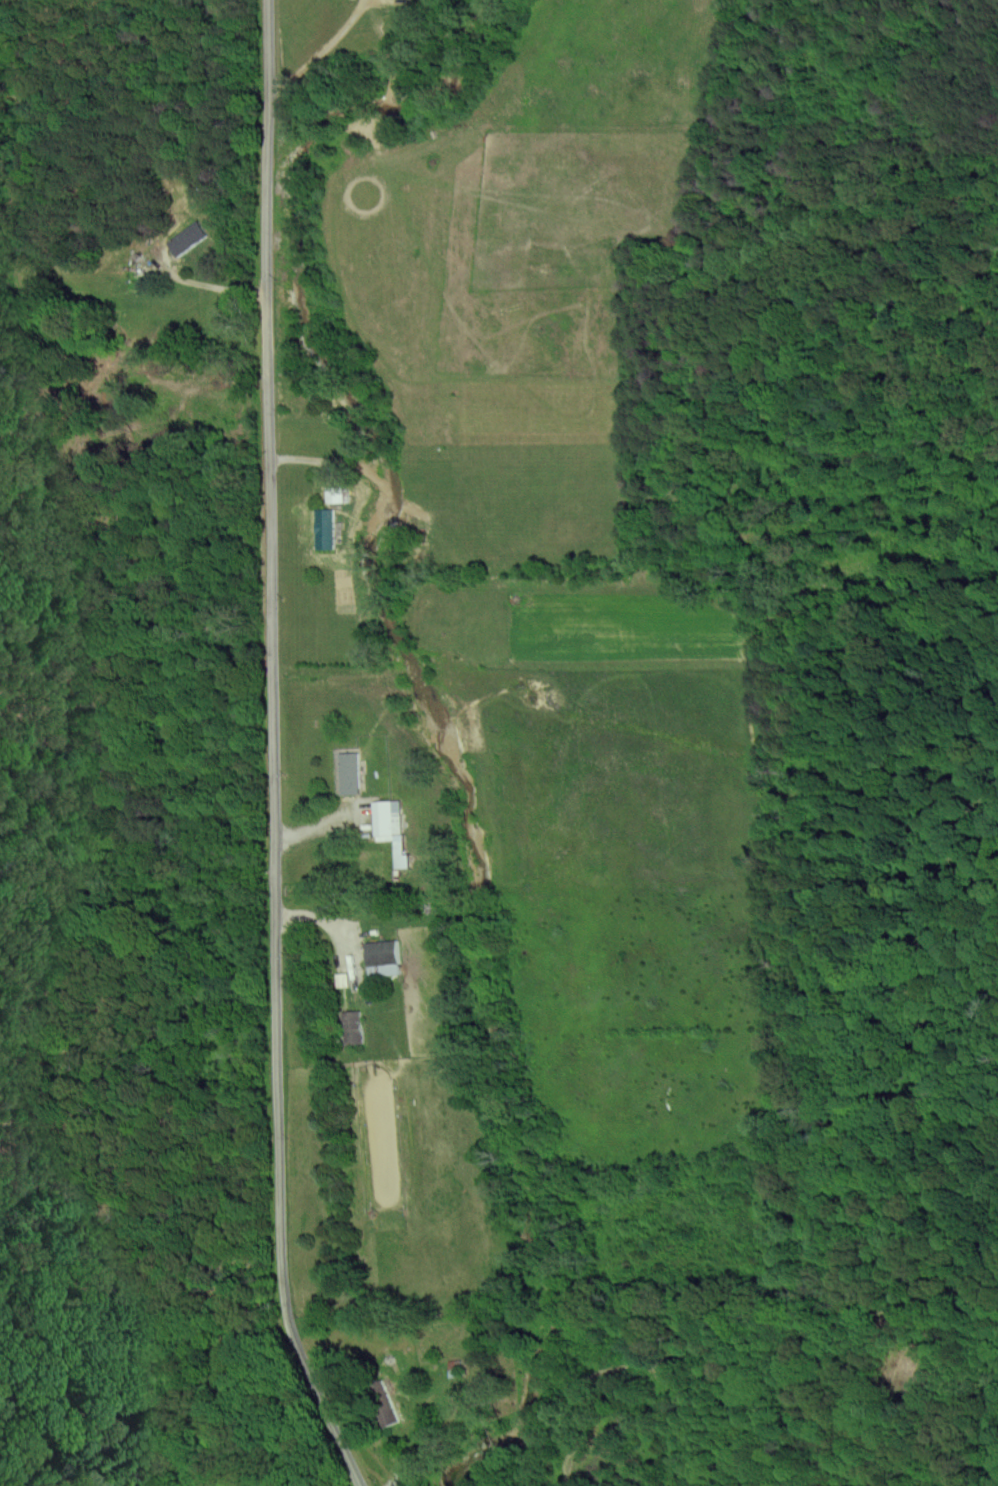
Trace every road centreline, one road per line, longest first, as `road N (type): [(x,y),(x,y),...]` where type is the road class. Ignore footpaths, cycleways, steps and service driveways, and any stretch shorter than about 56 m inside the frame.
road 1 (residential): [(357,1485),(286,1309),(282,1257),(271,0)]

